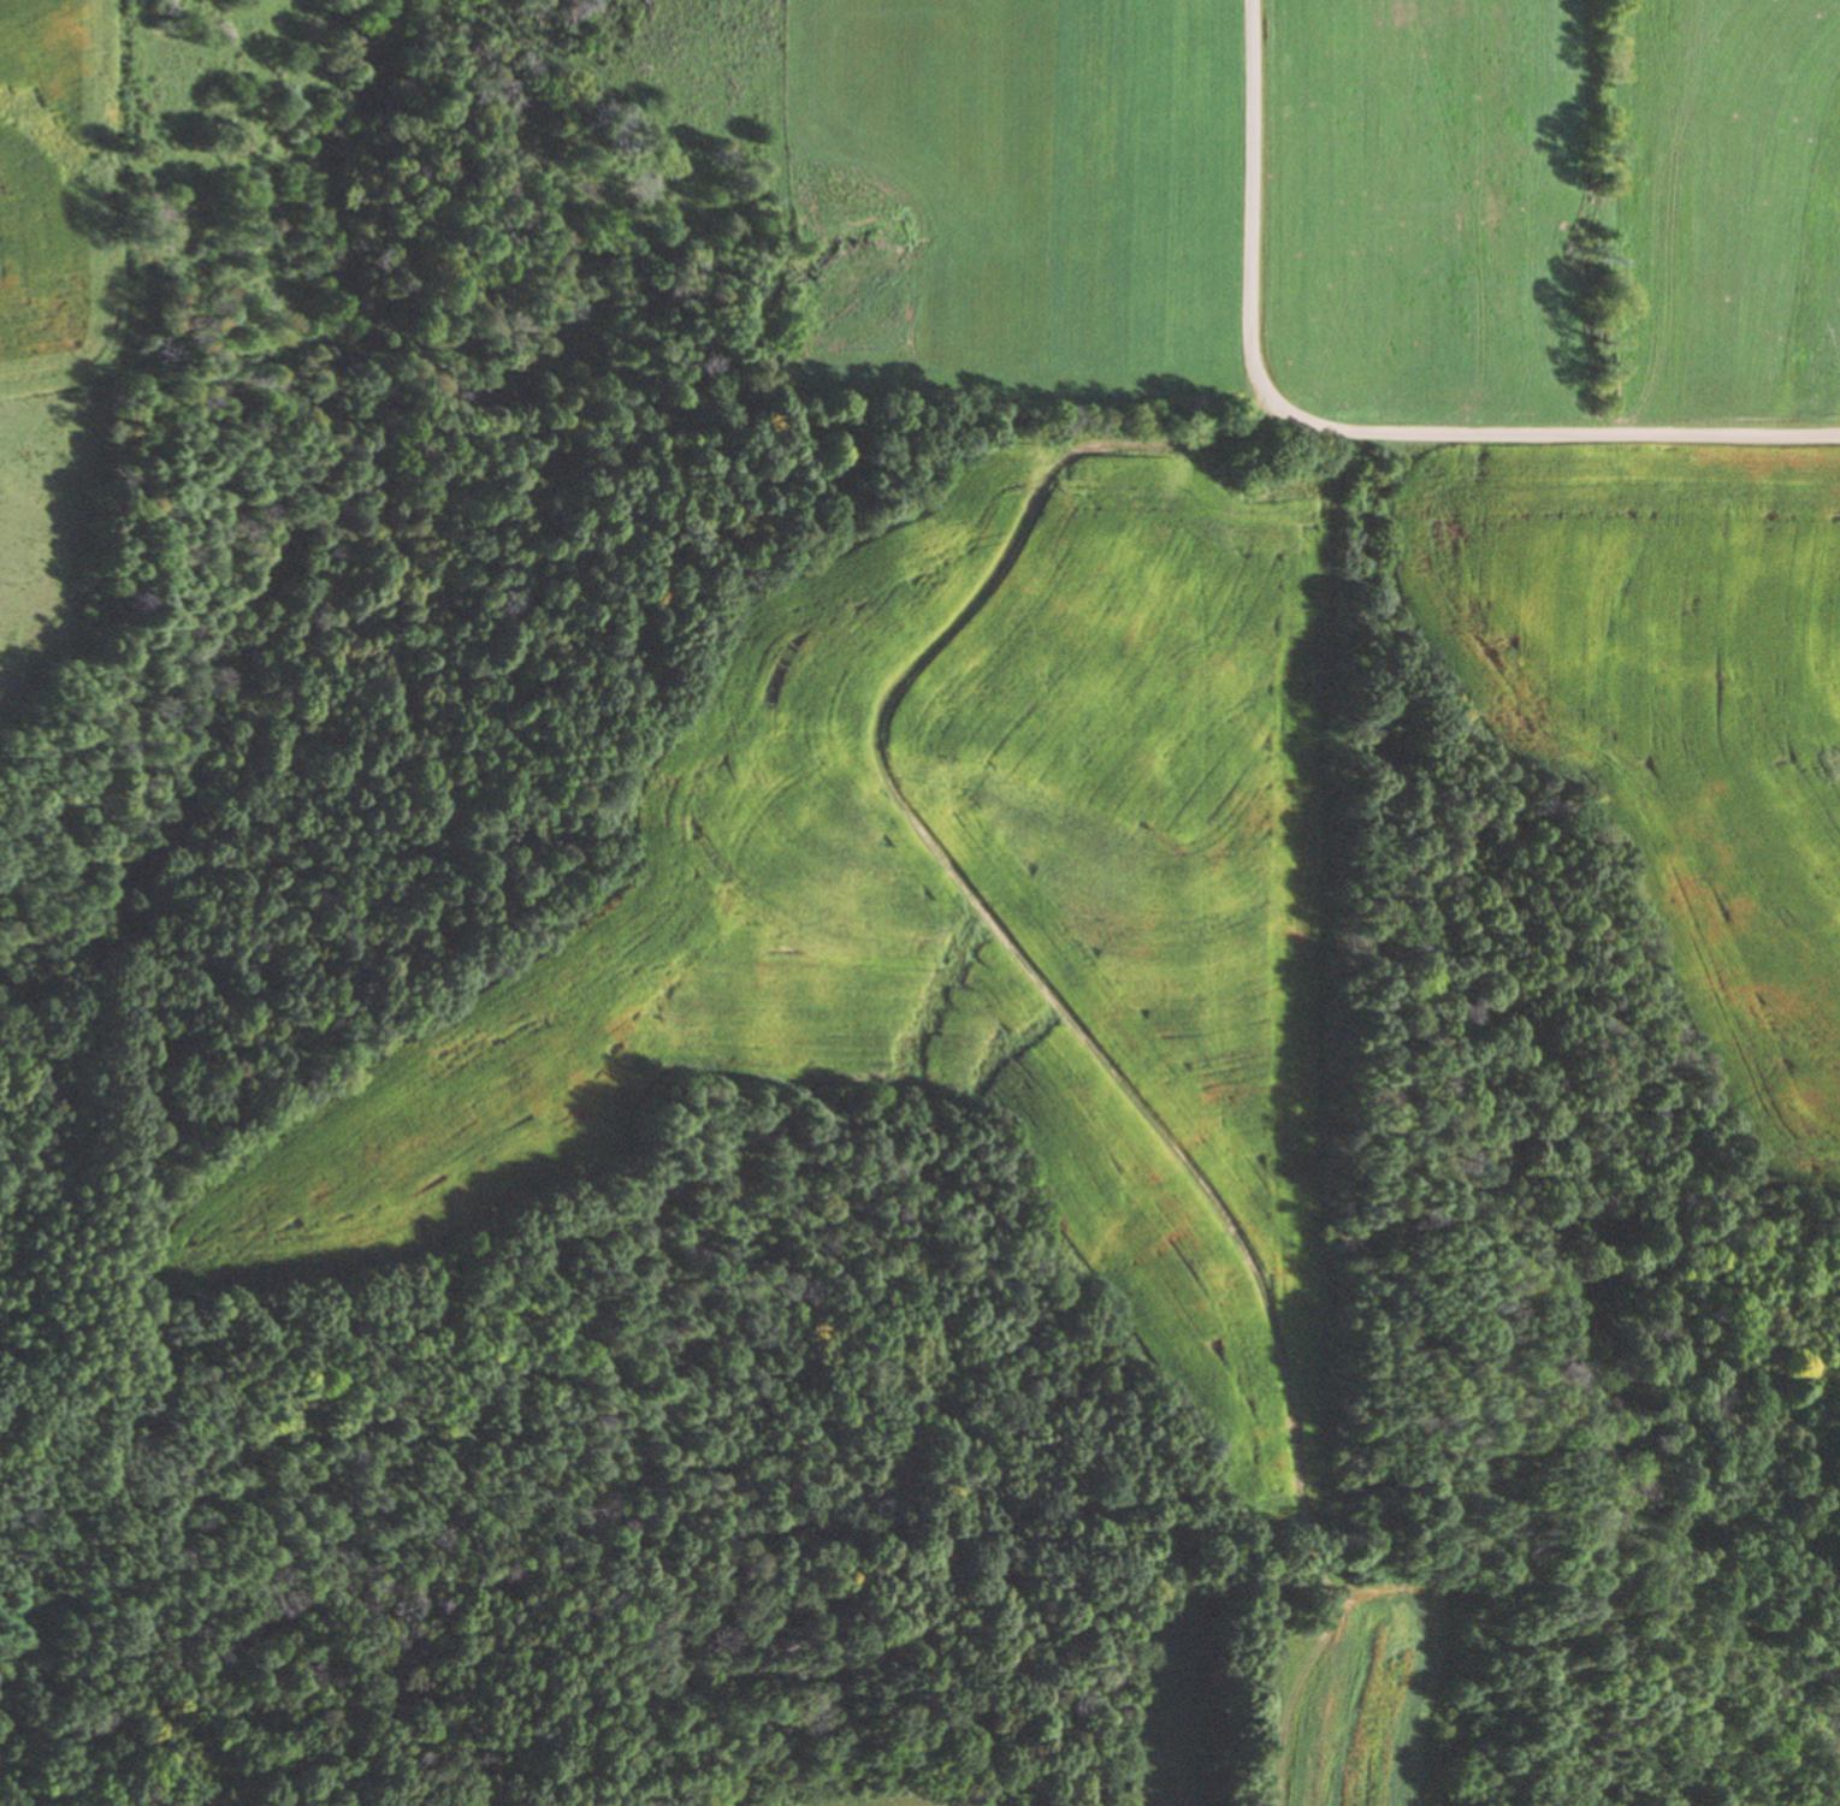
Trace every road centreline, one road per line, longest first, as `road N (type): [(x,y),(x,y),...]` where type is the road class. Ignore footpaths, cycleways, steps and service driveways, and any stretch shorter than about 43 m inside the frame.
road 1 (residential): [(1839,436),(1378,430),(1317,421),(1283,407),(1250,363),(1243,332),(1249,0)]

